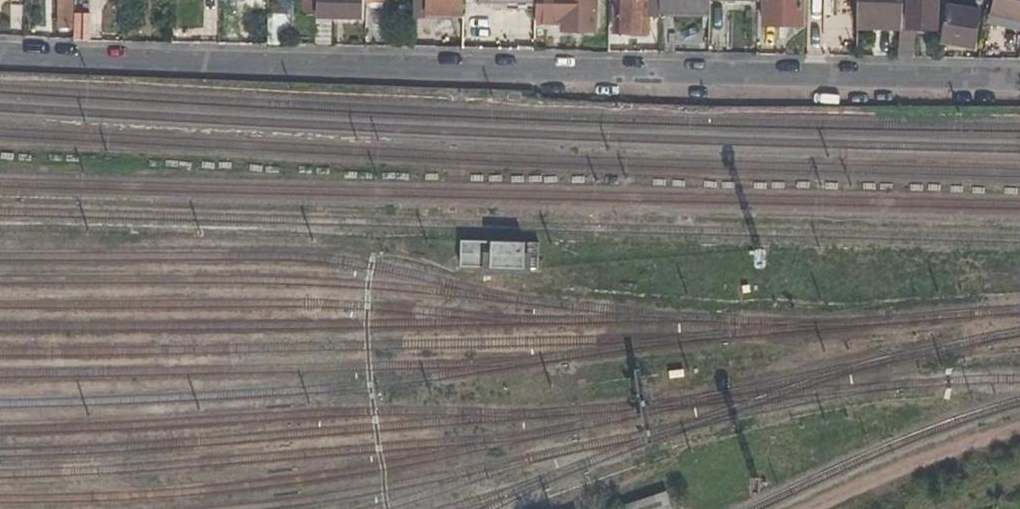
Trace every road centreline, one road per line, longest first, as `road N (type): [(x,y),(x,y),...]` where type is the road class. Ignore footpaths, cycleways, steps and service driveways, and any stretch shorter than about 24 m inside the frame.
road 1 (residential): [(0,54),(1019,81)]

